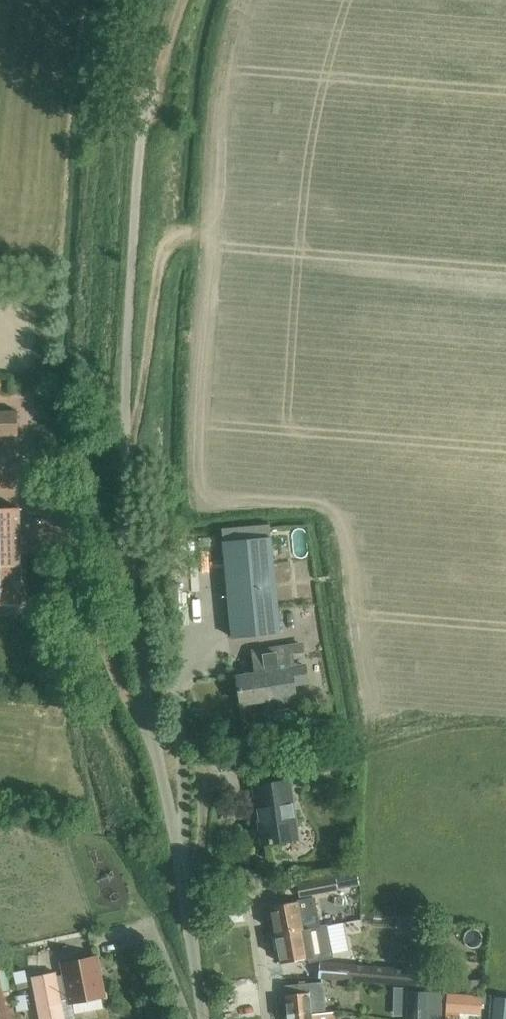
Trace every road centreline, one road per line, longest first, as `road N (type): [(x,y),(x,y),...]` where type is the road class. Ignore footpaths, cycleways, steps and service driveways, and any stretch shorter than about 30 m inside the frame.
road 1 (unclassified): [(202,1018),(128,532),(126,400),(144,96)]
road 2 (track): [(238,0),(212,140),(193,497),(210,510),(317,500),(328,507),(368,735)]
road 3 (track): [(178,849),(130,791),(102,721),(65,543)]
road 4 (track): [(126,462),(158,264),(176,240),(205,237)]

